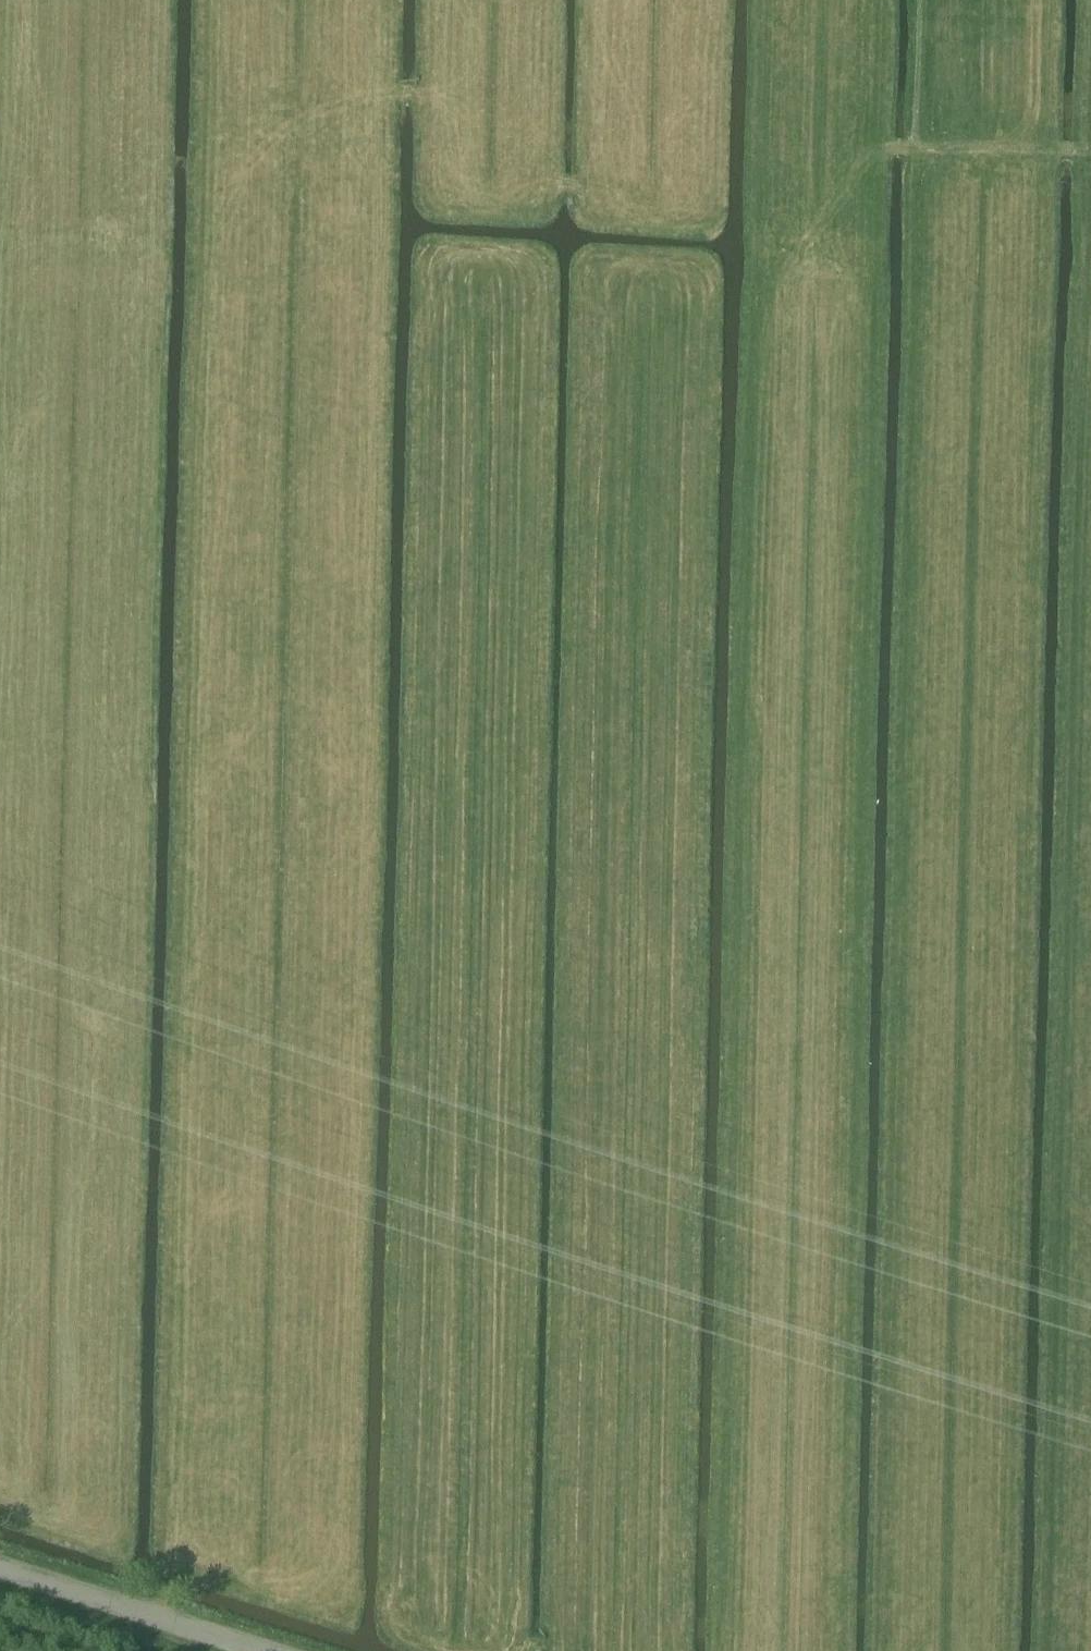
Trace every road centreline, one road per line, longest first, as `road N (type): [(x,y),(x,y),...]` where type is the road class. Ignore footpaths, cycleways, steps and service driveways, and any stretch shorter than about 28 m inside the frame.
road 1 (track): [(923,0),(919,149),(1090,156)]
road 2 (unclassified): [(0,1571),(258,1650)]

